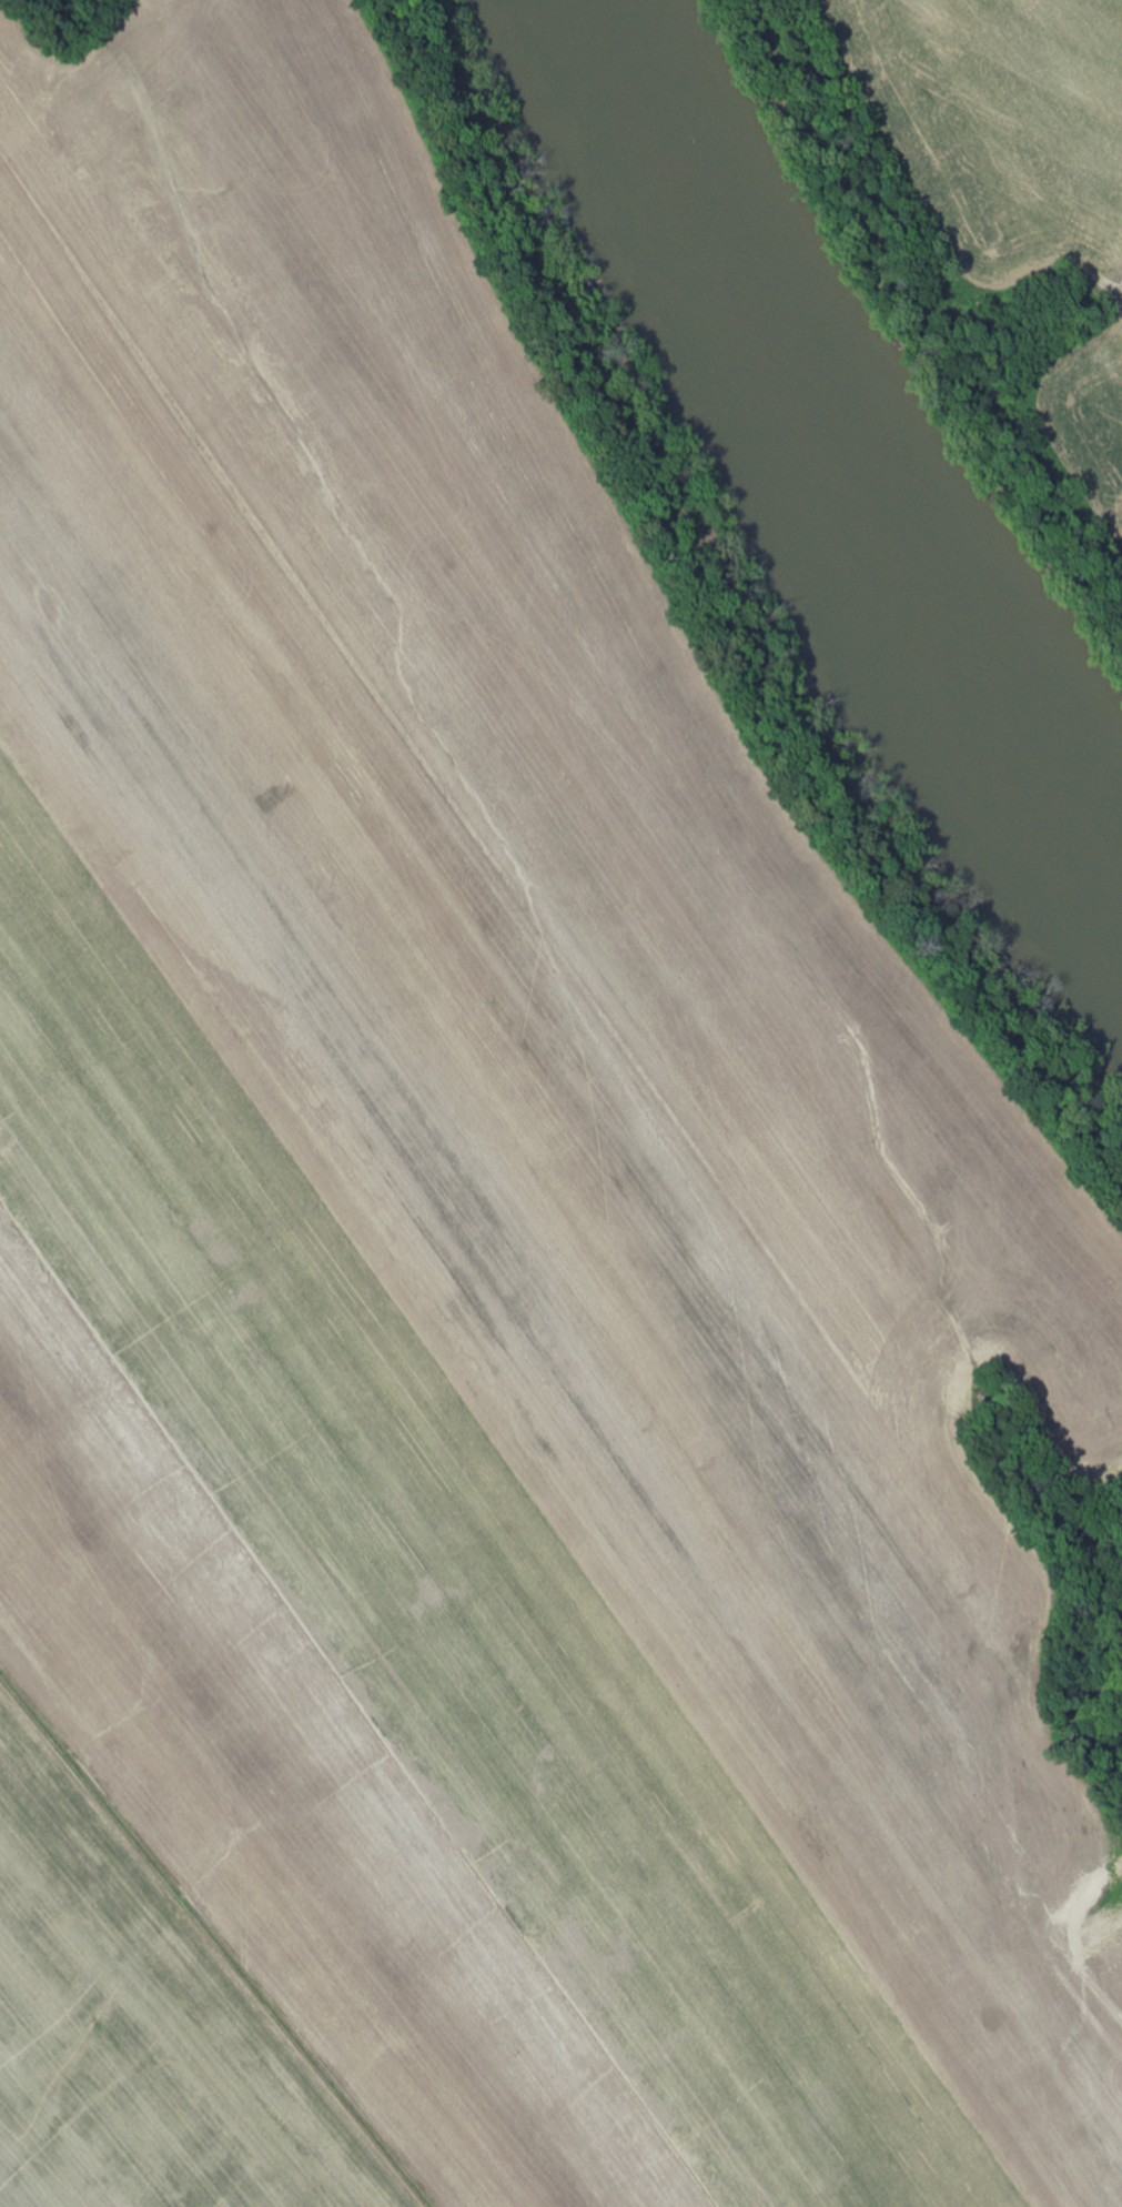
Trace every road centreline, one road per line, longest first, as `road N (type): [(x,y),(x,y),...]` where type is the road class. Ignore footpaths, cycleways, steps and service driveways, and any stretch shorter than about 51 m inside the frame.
road 1 (residential): [(160,2206),(0,1952)]

